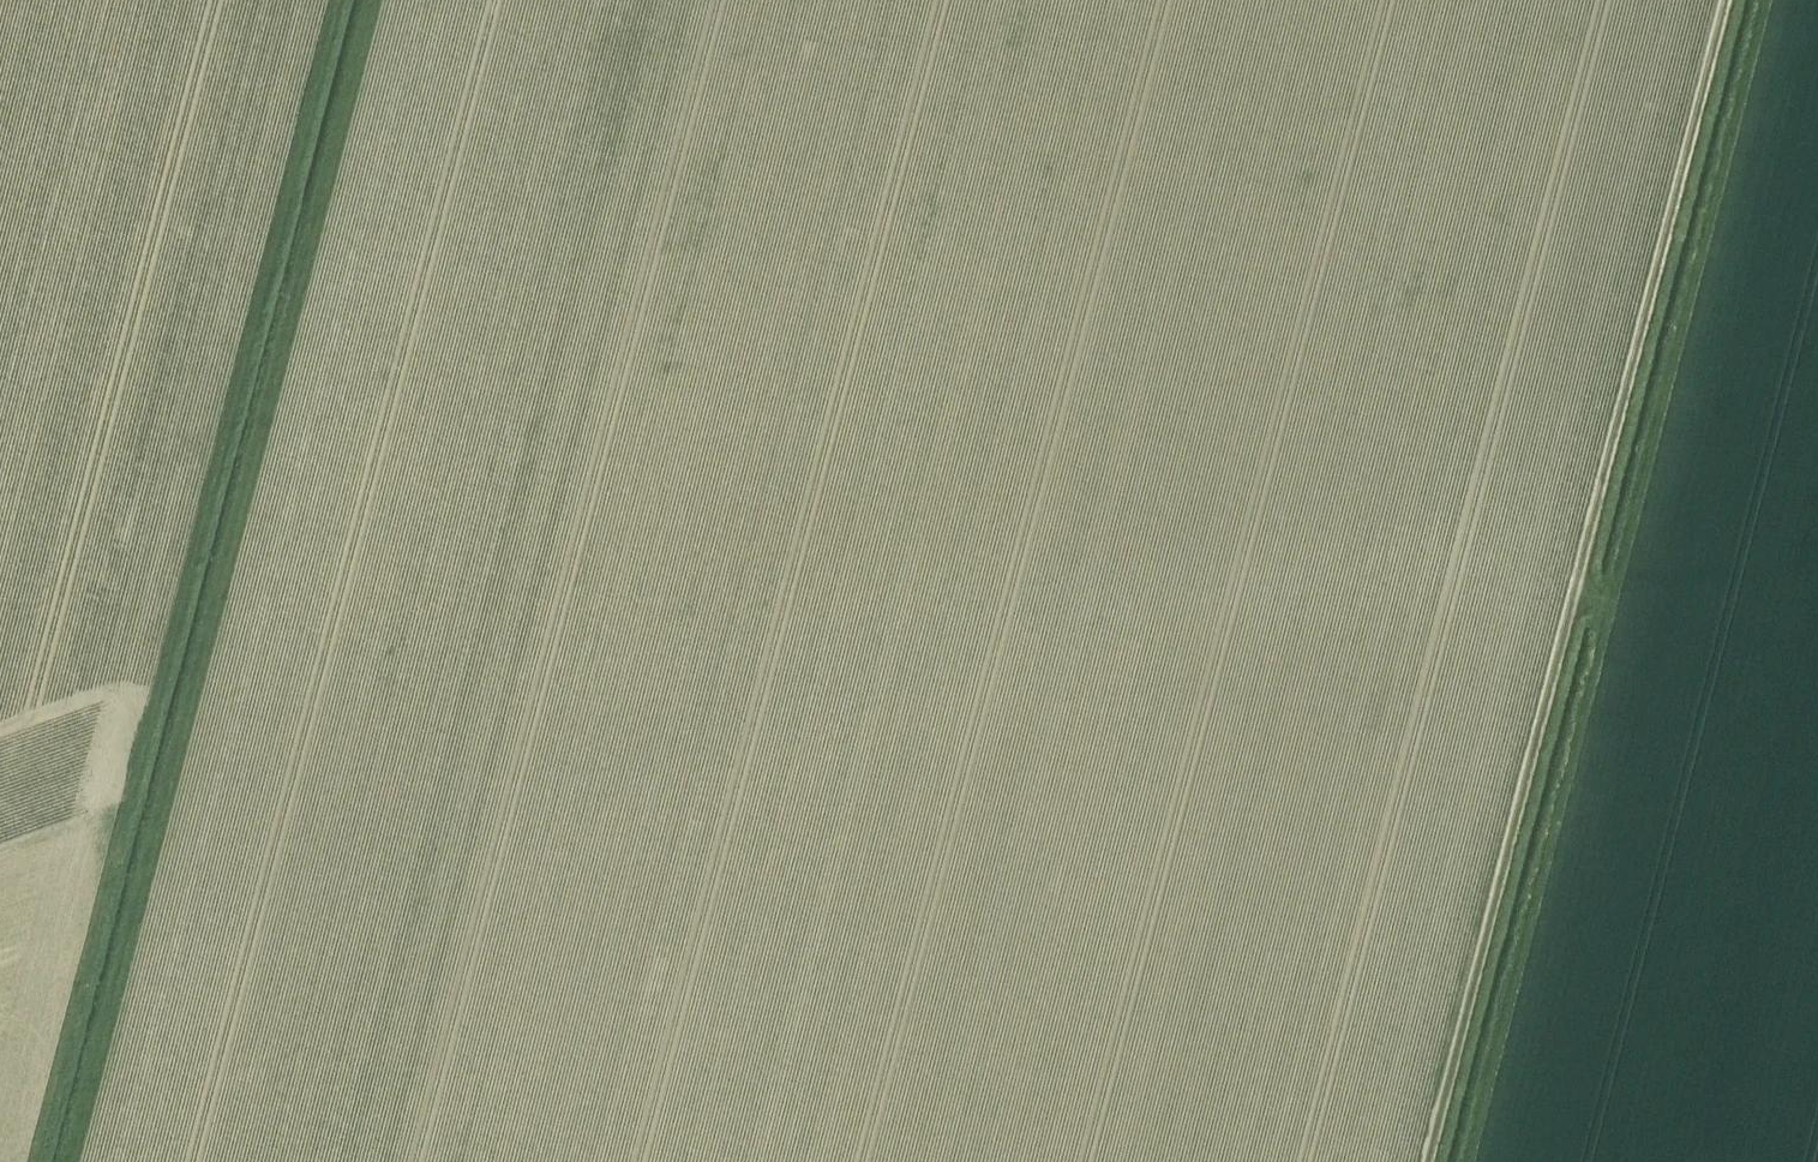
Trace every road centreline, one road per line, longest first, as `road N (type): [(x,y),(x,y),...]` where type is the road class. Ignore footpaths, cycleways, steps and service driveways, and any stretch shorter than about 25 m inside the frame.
road 1 (track): [(1425,1161),(1726,0)]

